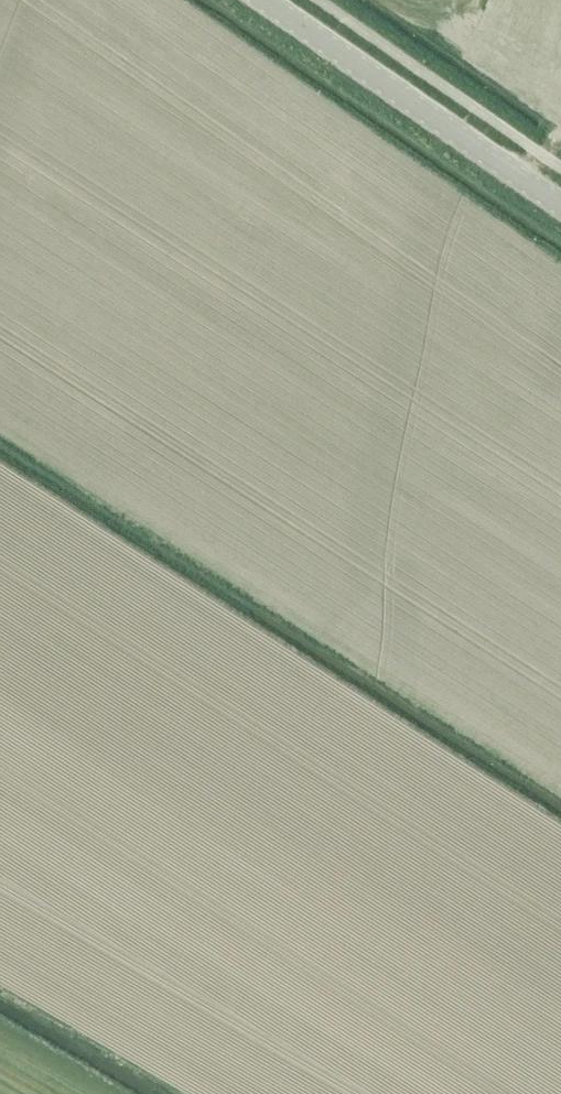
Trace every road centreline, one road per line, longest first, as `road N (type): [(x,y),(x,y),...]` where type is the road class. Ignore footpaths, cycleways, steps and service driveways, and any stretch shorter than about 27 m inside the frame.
road 1 (tertiary): [(560,209),(259,0)]

